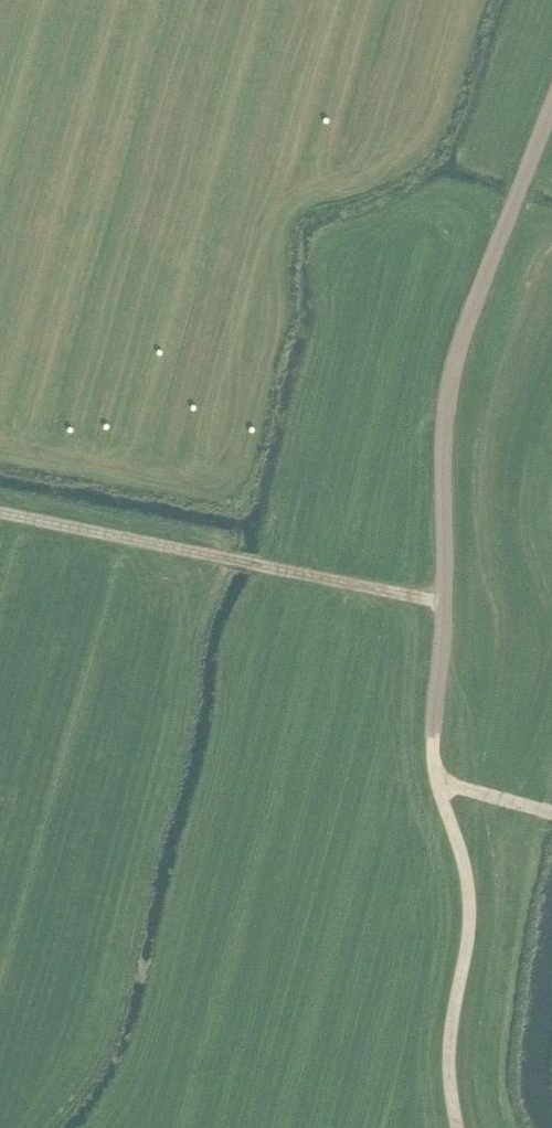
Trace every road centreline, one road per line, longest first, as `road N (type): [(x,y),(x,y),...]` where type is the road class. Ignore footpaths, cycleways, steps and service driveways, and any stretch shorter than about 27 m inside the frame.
road 1 (track): [(460,1127),(448,1088),(450,1037),(469,882),(437,780),(433,714),(448,378),(551,97)]
road 2 (track): [(442,605),(0,514)]

